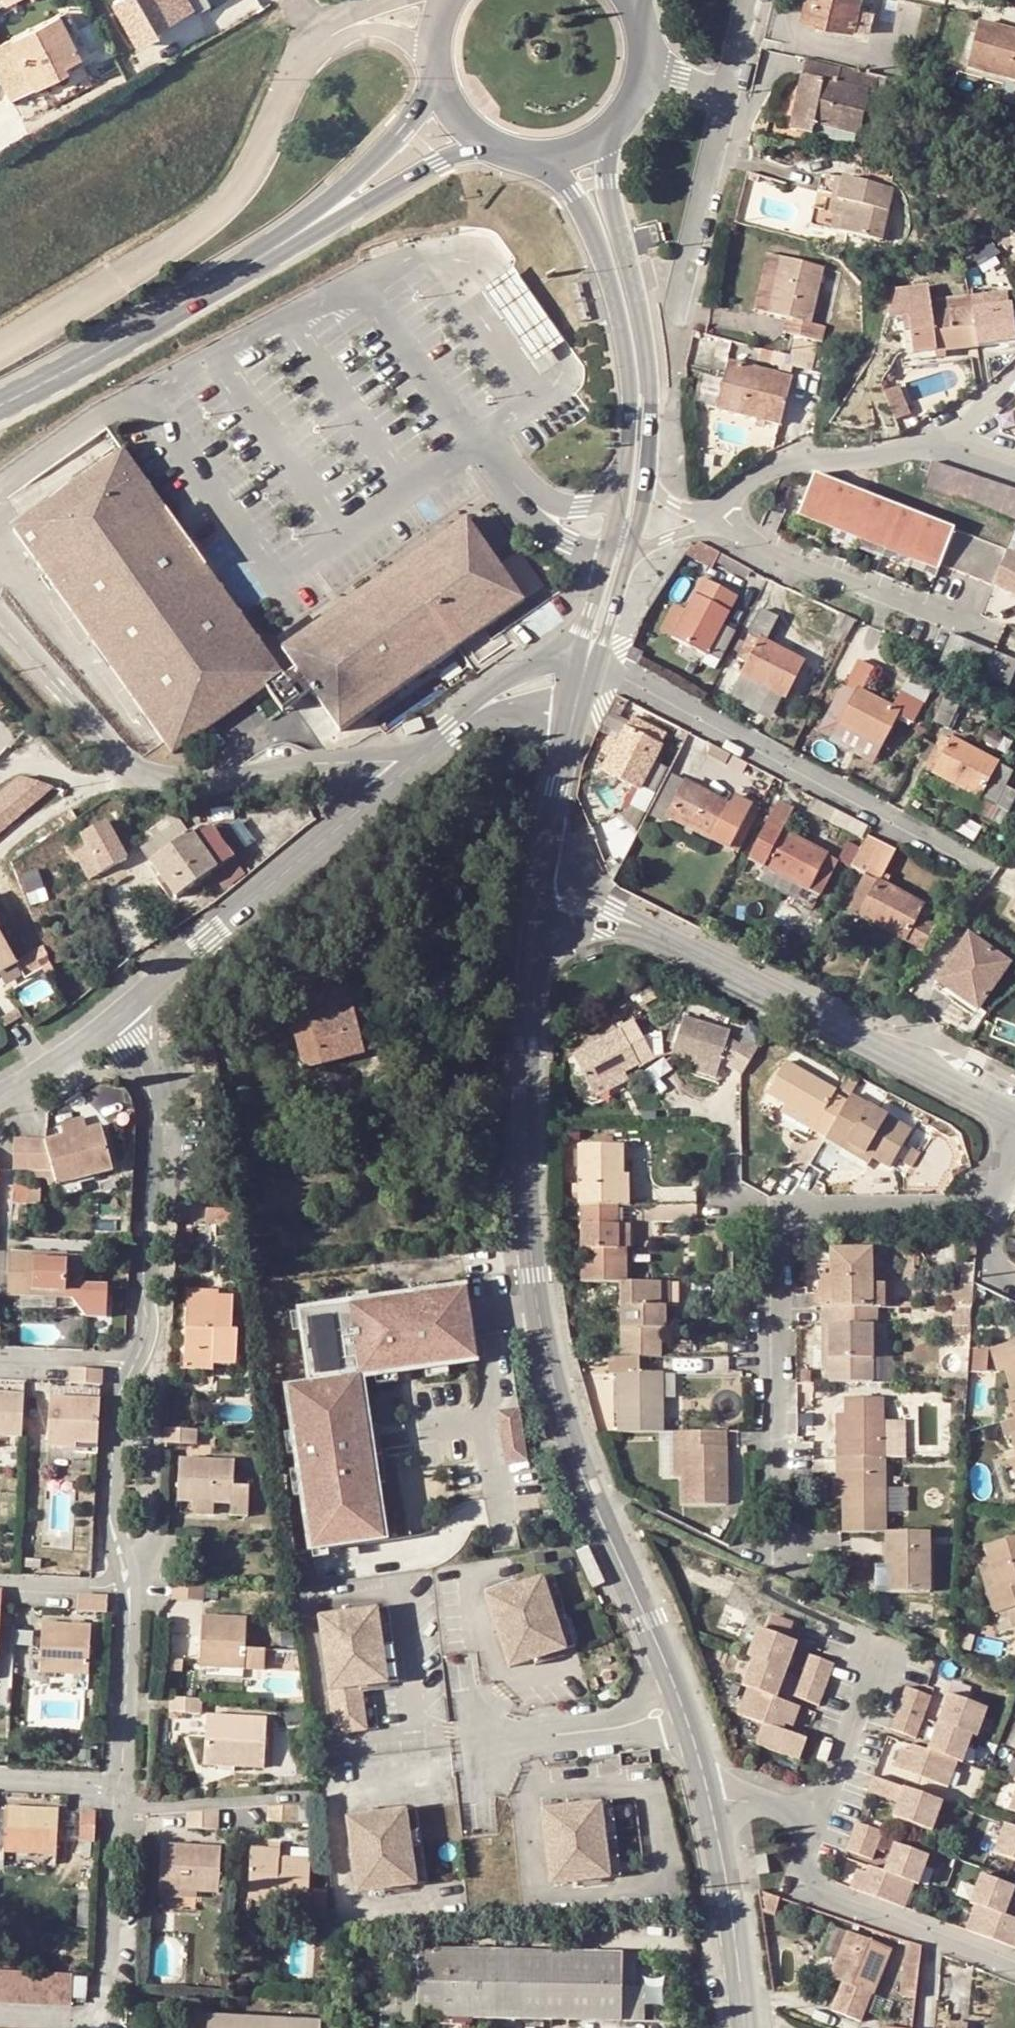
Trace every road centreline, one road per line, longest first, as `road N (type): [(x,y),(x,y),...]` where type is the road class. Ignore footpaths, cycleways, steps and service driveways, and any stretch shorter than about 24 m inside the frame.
road 1 (tertiary): [(535,923),(528,1117),(538,1301),(589,1483),(669,1678)]
road 2 (tertiary): [(537,158),(581,208),(618,319),(631,414),(582,637),(585,668)]
road 3 (residential): [(1004,1214),(799,1227),(789,1553)]
road 4 (tertiary): [(81,364),(110,356),(385,196),(470,153),(499,150)]
road 5 (residential): [(1004,882),(585,668)]
road 6 (unclassified): [(329,36),(231,201),(0,353)]
road 7 (unclassified): [(467,717),(115,1016)]
road 8 (tertiary): [(437,80),(361,170),(81,364)]
road 9 (tertiary): [(666,934),(1014,1112)]
road 10 (residential): [(115,1016),(141,1059),(153,1101),(145,1291),(151,1324),(138,1359)]
road 11 (tertiary): [(647,459),(654,377),(605,137)]
road 12 (residential): [(981,629),(812,569),(738,536),(724,521)]
road 13 (residential): [(724,521),(740,484),(776,467),(940,445)]
road 14 (residential): [(138,1359),(119,1400),(114,1515),(128,1584)]
road 15 (tertiary): [(710,1803),(746,2027)]
road 16 (residential): [(731,93),(682,312)]
road 17 (residential): [(118,1810),(114,2015)]
road 18 (residential): [(128,1584),(118,1786)]
road 19 (residential): [(819,1822),(803,1869),(806,1884),(930,1928)]
road 20 (residential): [(819,1822),(881,1648)]
road 21 (tertiary): [(577,707),(541,879)]
road 22 (residential): [(118,1810),(277,1798)]
road 23 (residential): [(493,1741),(640,1718)]
road 24 (unclassified): [(115,1016),(0,1093)]
road 25 (residential): [(0,1354),(138,1359)]
road 26 (tertiary): [(666,934),(585,891),(541,879)]
road 27 (unclassified): [(585,668),(552,664),(517,672),(467,717)]
road 28 (tertiary): [(535,923),(666,934)]
road 29 (residential): [(0,1580),(128,1584)]

